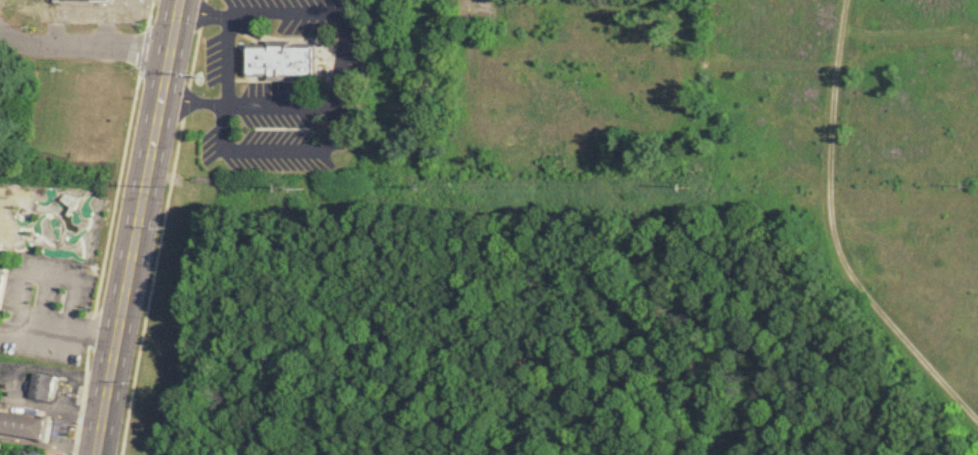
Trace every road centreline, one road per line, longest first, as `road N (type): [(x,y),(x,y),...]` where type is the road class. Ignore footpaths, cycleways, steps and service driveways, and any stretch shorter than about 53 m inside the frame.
road 1 (tertiary): [(99,454),(182,0)]
road 2 (residential): [(0,31),(77,50),(174,50)]

